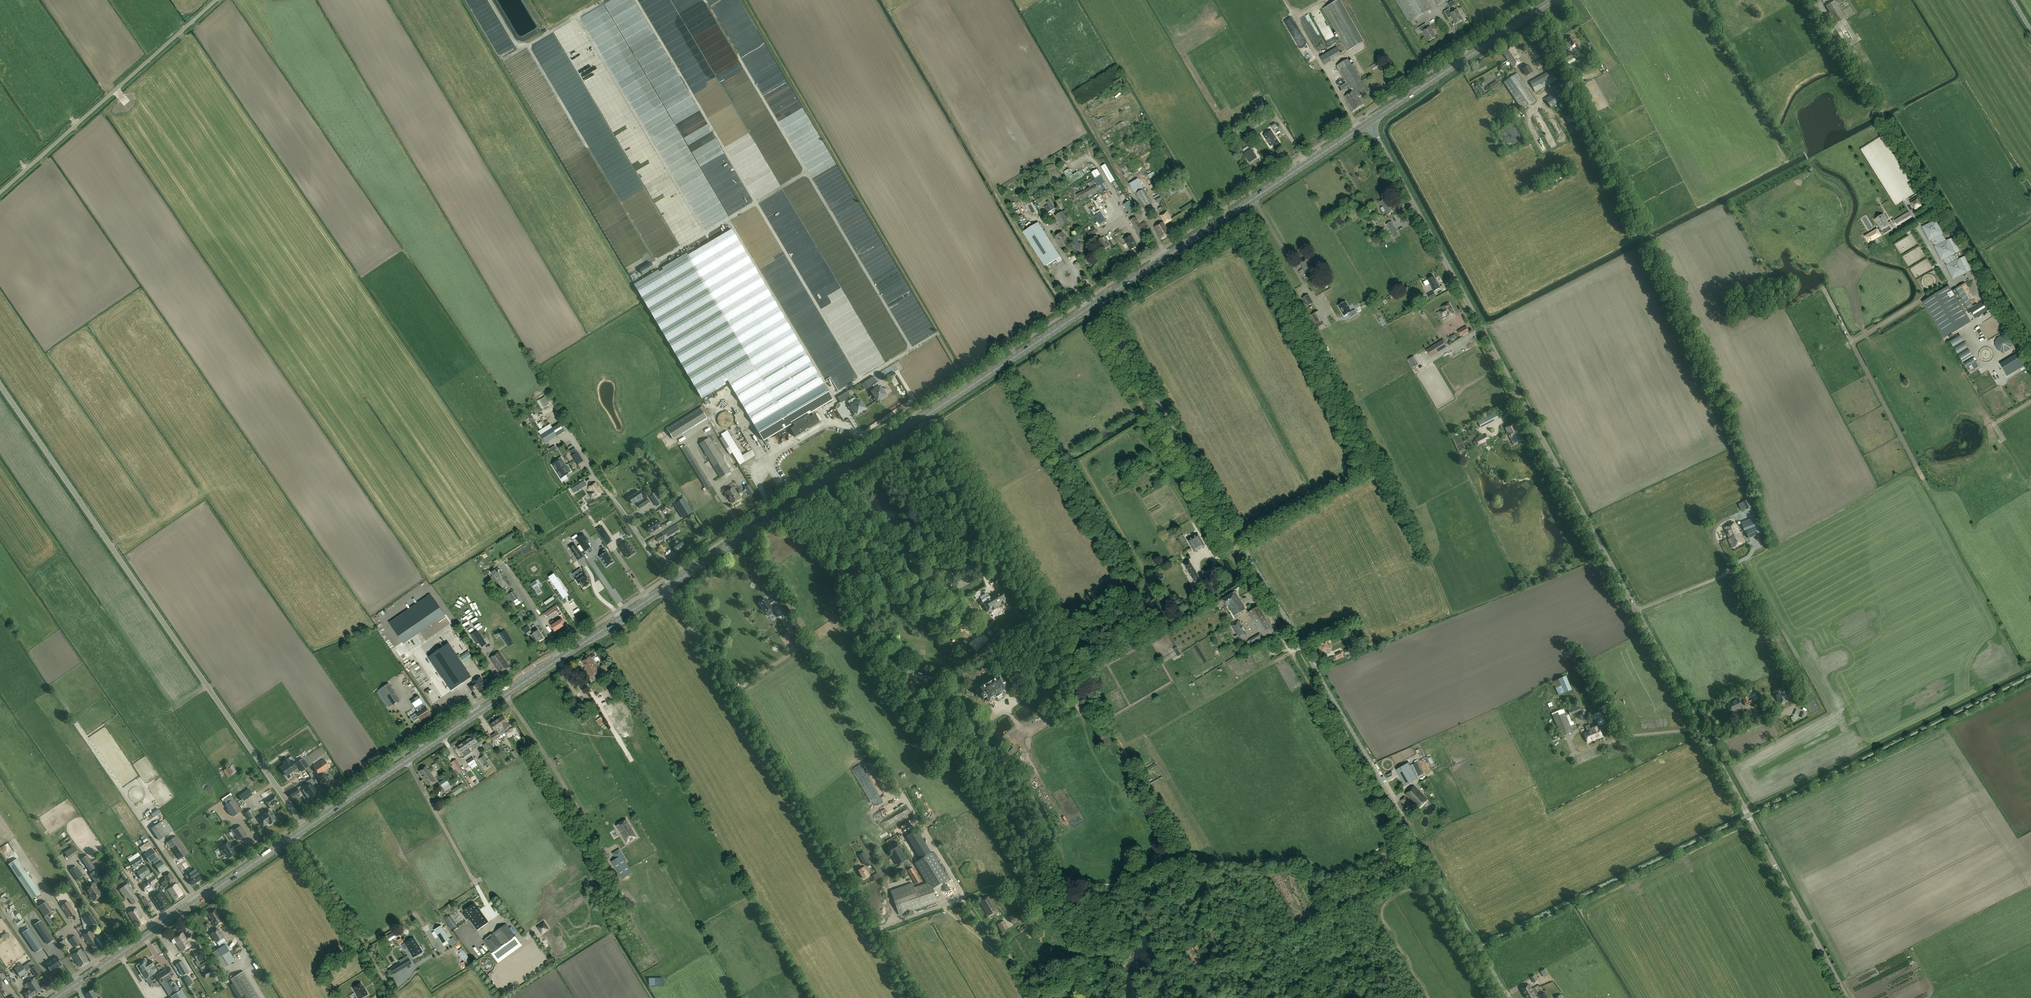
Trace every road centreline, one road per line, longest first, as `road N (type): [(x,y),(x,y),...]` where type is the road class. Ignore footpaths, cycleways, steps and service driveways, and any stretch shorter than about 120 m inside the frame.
road 1 (unclassified): [(1510,997),(1098,302)]
road 2 (tertiary): [(1633,611),(1366,124)]
road 3 (unclassified): [(305,828),(0,385)]
road 4 (primary): [(671,584),(1098,302)]
road 5 (tertiary): [(1846,997),(1633,611)]
road 6 (unclassified): [(666,588),(873,929)]
road 7 (track): [(1292,652),(1092,319)]
road 8 (primary): [(1098,302),(1366,124)]
road 9 (unclassified): [(1977,273),(1809,0)]
road 10 (primary): [(305,828),(563,656)]
road 11 (primary): [(55,997),(305,828)]
road 12 (unclassified): [(0,193),(217,0)]
road 13 (track): [(913,414),(1001,561),(984,575),(964,568),(943,582),(953,606)]
road 14 (track): [(1417,864),(1292,652)]
road 15 (track): [(1122,751),(1100,711),(1073,704),(1073,684),(1001,561)]
road 16 (primary): [(1366,124),(1553,0)]
road 17 (track): [(1122,751),(1292,652)]
road 18 (track): [(1497,997),(1417,864)]
road 19 (track): [(1249,192),(1306,288),(1330,313)]
road 20 (track): [(1333,913),(1248,964),(1268,997)]
road 21 (track): [(1186,864),(1122,751)]
road 22 (primary): [(563,656),(666,588)]
road 23 (track): [(961,899),(1003,945),(1034,997)]

